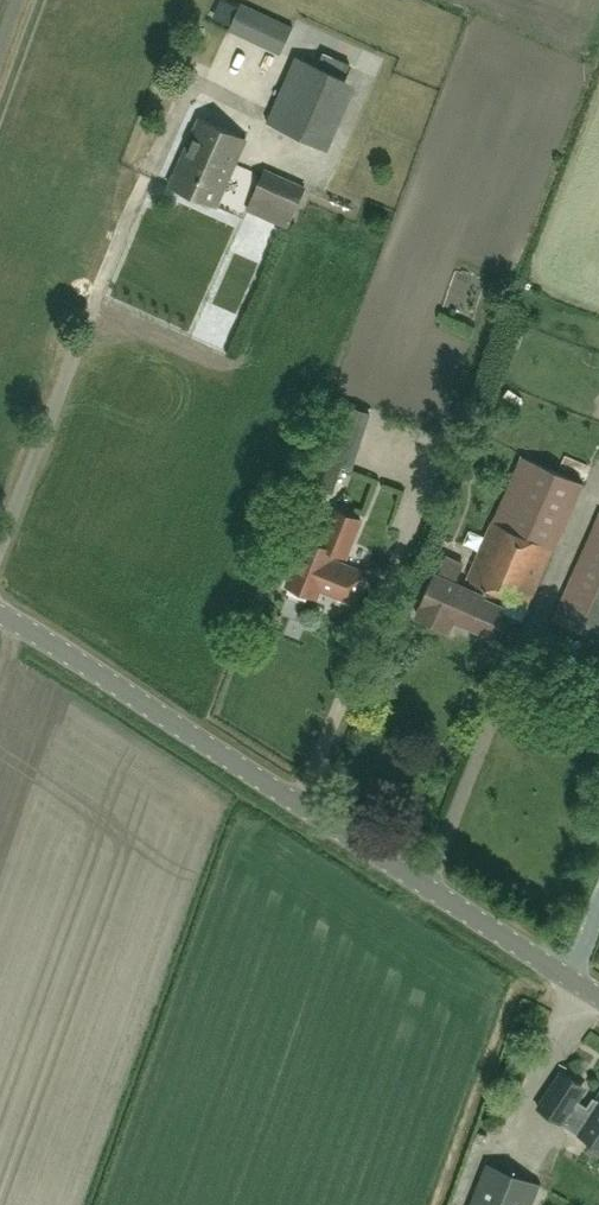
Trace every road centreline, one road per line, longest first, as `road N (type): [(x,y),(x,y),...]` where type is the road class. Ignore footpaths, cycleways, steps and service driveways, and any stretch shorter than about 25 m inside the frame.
road 1 (tertiary): [(0,612),(598,978)]

